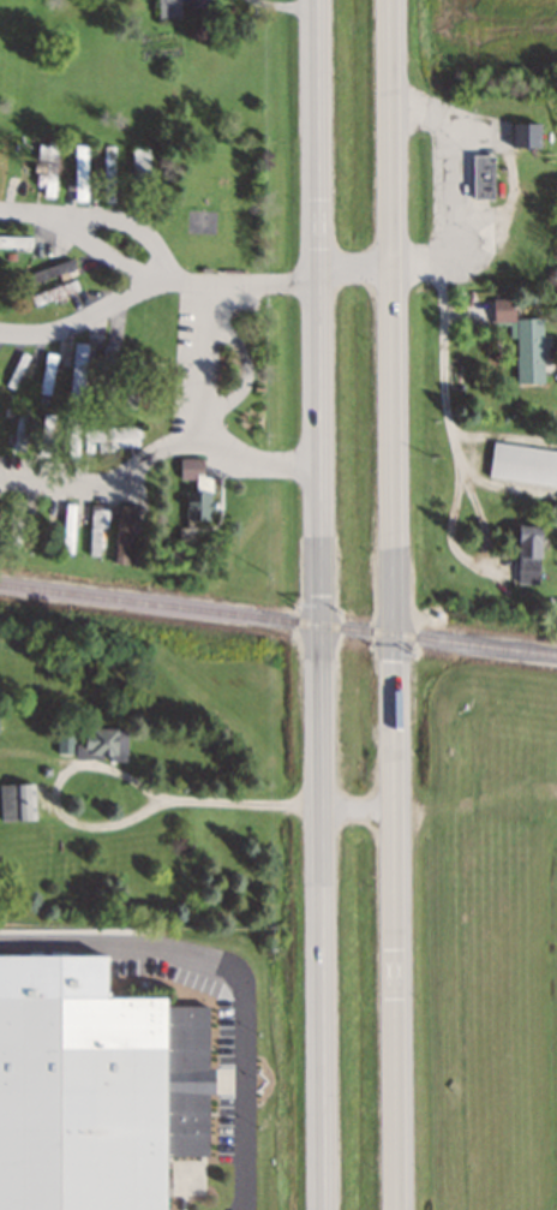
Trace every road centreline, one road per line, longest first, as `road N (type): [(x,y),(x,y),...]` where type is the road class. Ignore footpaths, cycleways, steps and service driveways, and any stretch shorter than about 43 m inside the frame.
road 1 (trunk): [(396,1209),(389,0)]
road 2 (trunk): [(319,0),(325,1209)]

